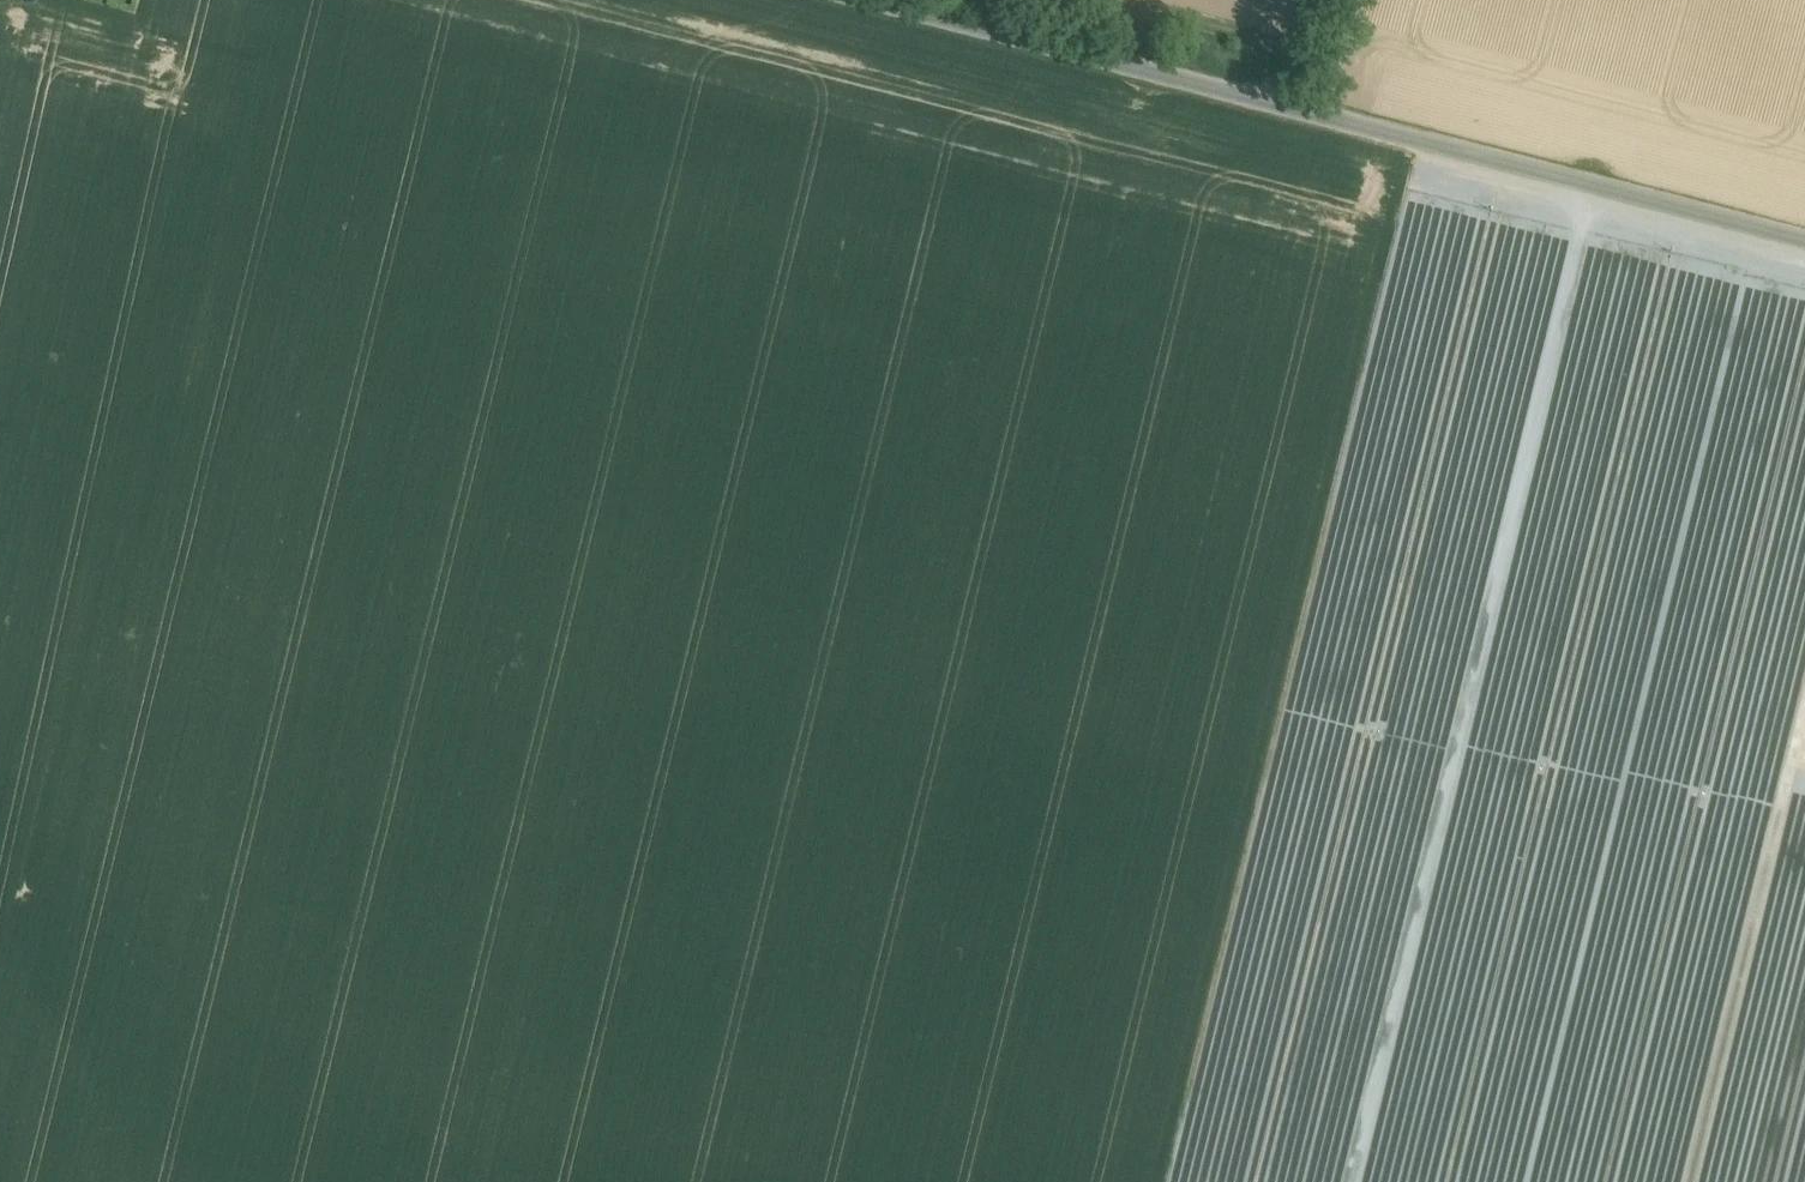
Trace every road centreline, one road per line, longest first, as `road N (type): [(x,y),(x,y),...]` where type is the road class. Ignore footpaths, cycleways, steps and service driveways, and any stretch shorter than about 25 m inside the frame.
road 1 (unclassified): [(1804,241),(875,0)]

